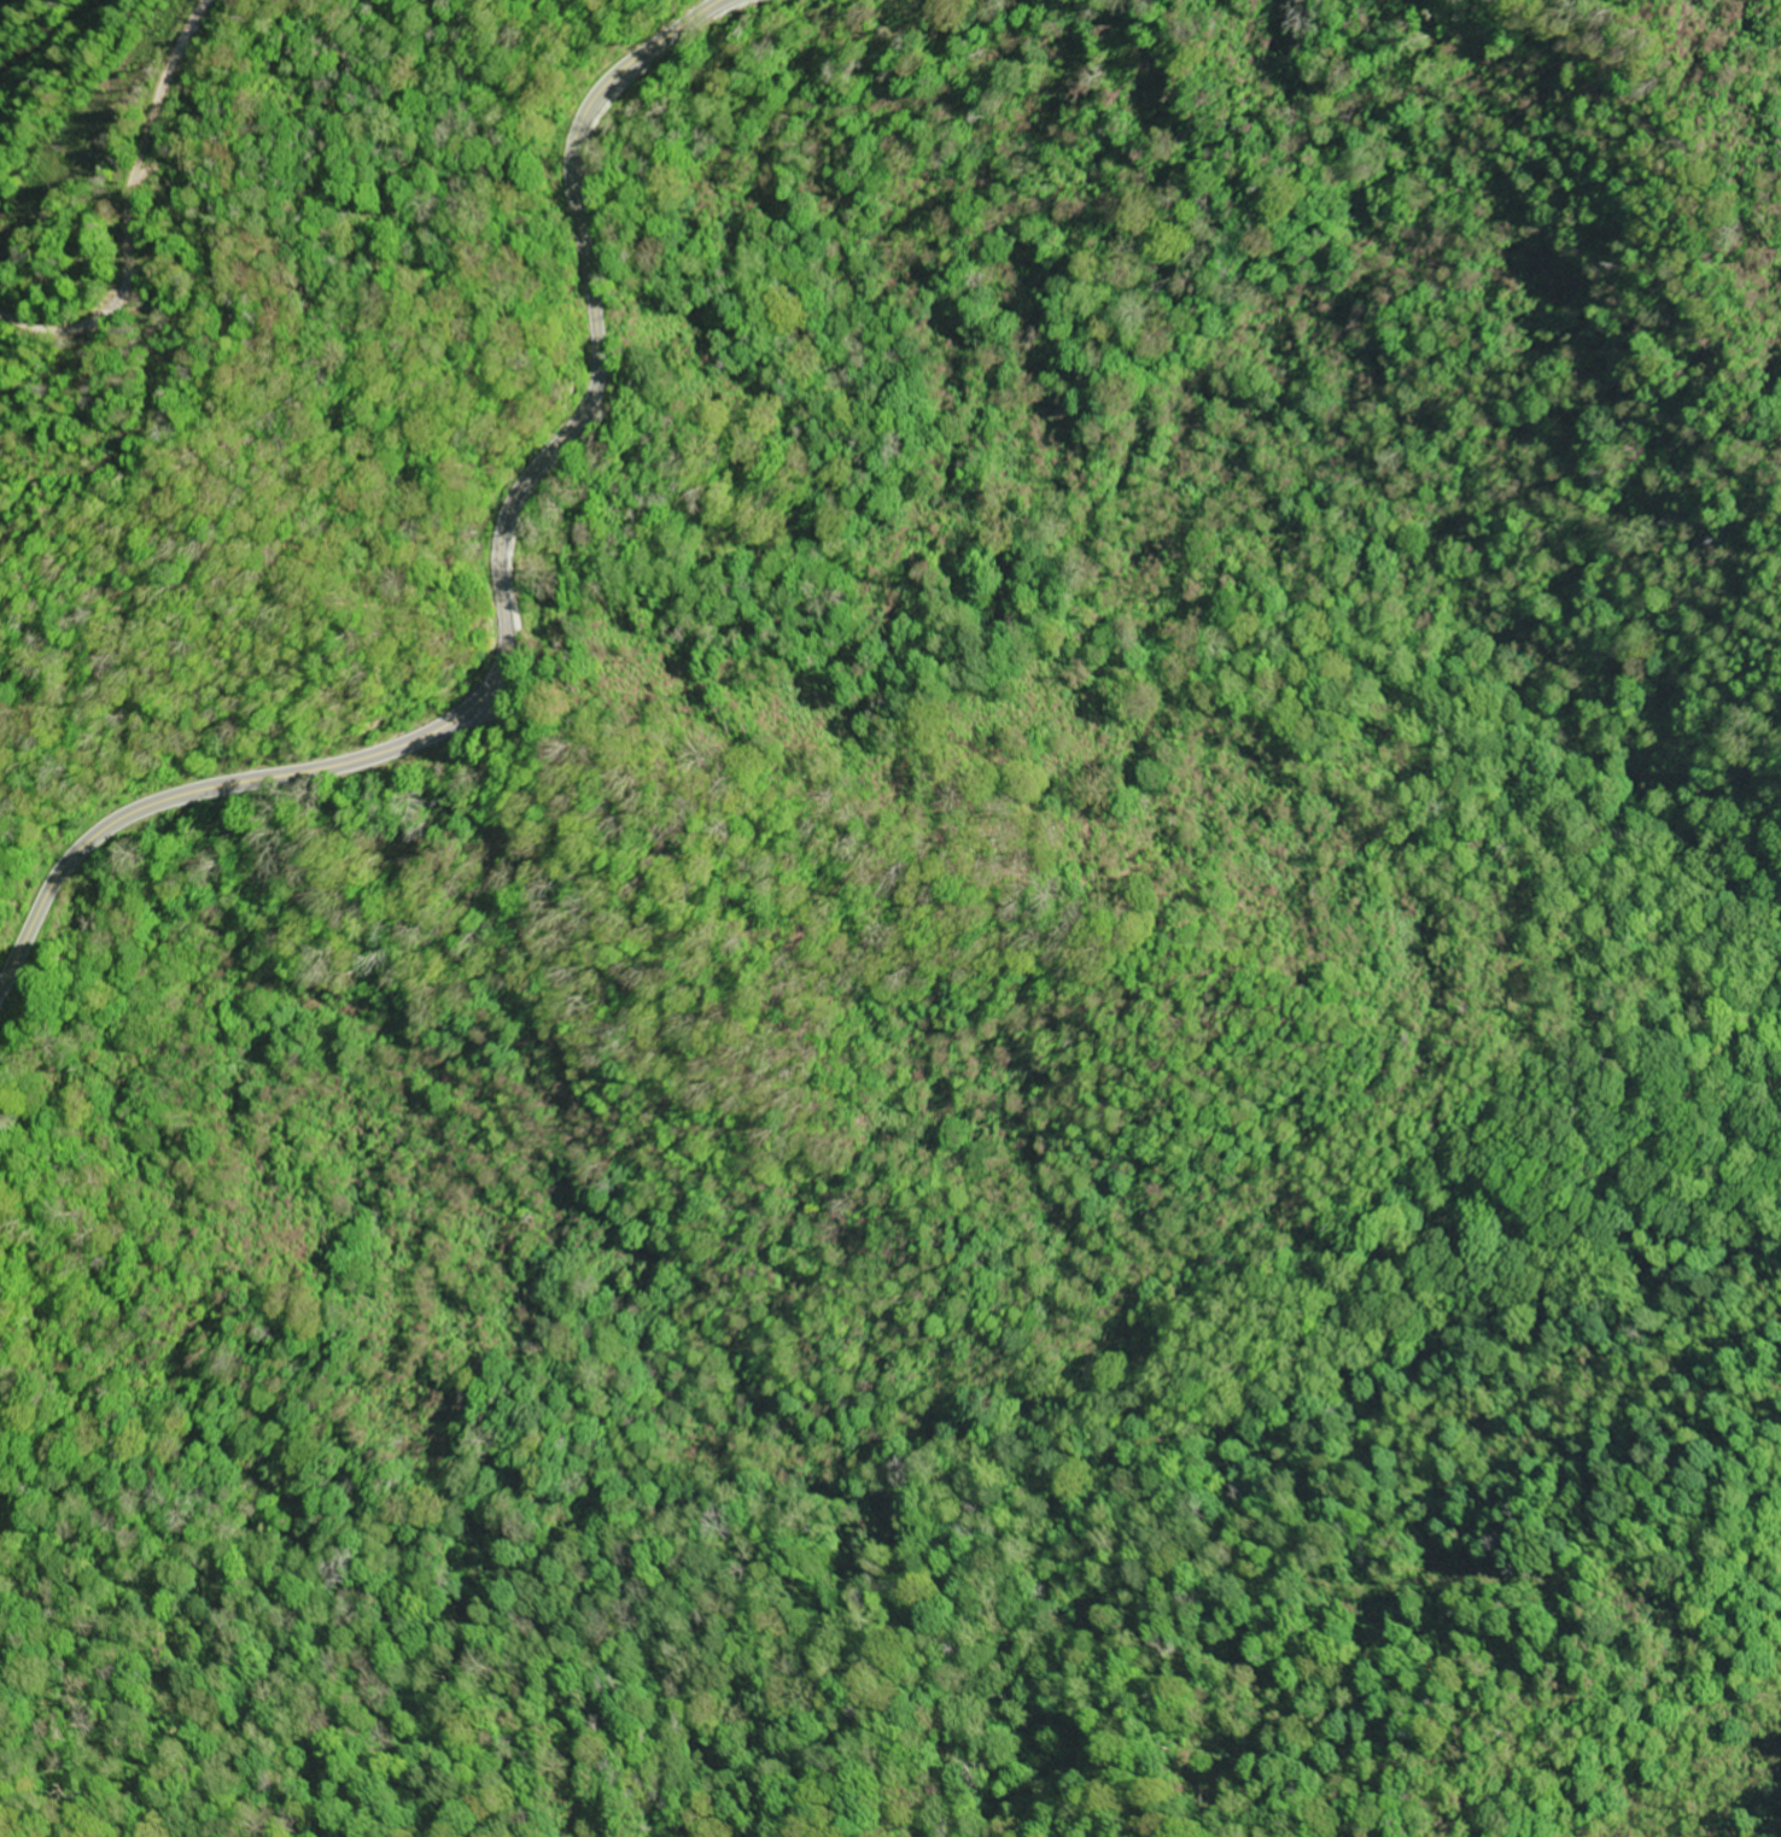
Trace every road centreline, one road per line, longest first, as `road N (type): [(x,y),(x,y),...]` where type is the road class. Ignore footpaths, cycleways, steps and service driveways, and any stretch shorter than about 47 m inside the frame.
road 1 (primary): [(716,0),(615,75),(576,136),(570,183),(594,300),(597,381),(577,426),(538,463),(506,513),(497,555),(506,645),(496,679),(463,712),(409,742),(306,772),(164,798),(101,830),(51,885),(0,991)]
road 2 (track): [(0,349),(45,358),(107,312),(124,271),(123,216),(156,107),(207,0)]

